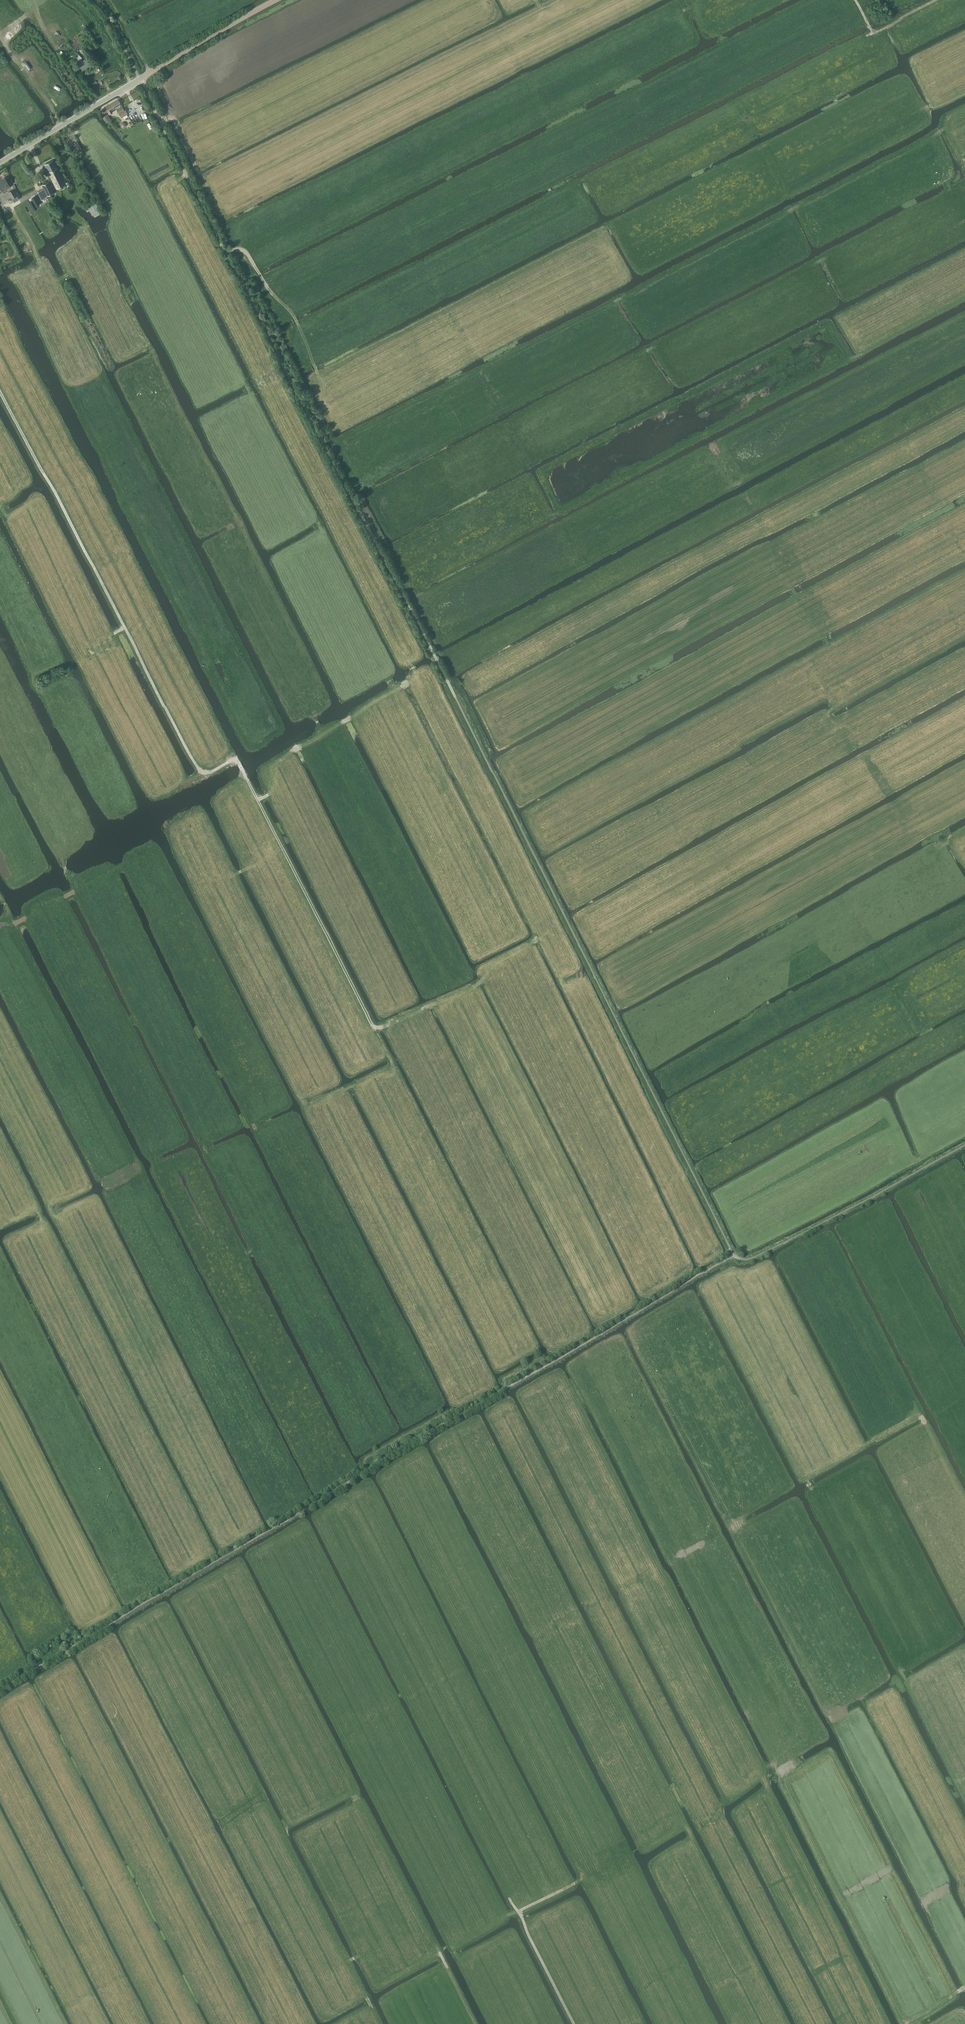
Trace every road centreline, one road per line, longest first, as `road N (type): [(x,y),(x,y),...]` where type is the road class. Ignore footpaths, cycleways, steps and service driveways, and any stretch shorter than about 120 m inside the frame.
road 1 (track): [(0,389),(194,763),(210,774),(237,761),(372,1026),(477,985),(487,967),(538,940)]
road 2 (track): [(936,0),(300,327),(317,374)]
road 3 (unclassified): [(140,79),(0,161)]
road 4 (unclassified): [(140,79),(275,0)]
road 5 (track): [(574,2023),(509,1898)]

